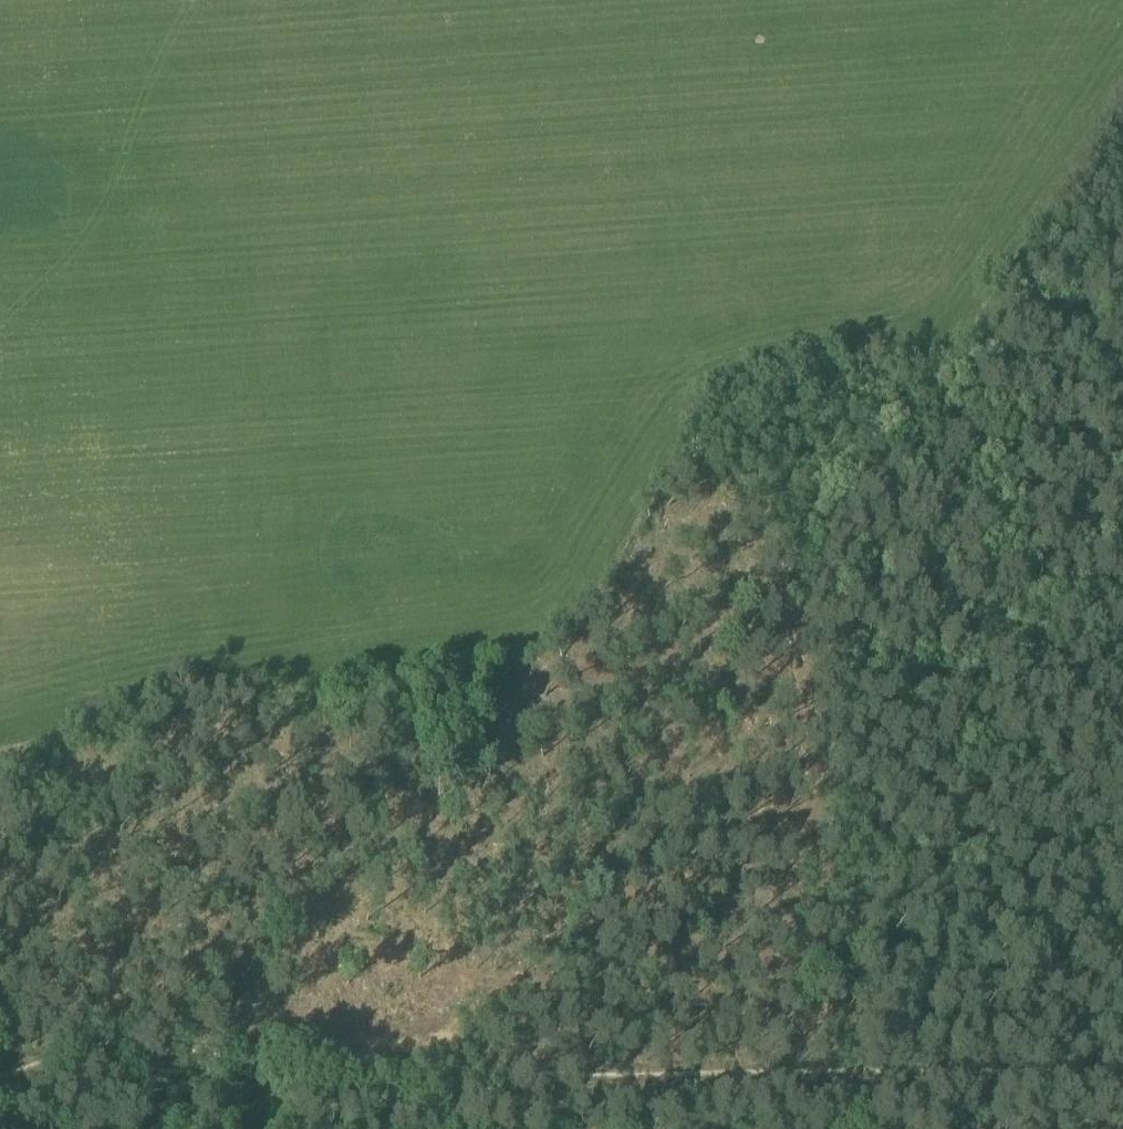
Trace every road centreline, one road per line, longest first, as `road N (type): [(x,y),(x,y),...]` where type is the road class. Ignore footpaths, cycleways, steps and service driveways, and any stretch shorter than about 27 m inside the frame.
road 1 (track): [(1122,1097),(691,1096),(507,1122),(348,1117),(183,1096),(0,1098)]

